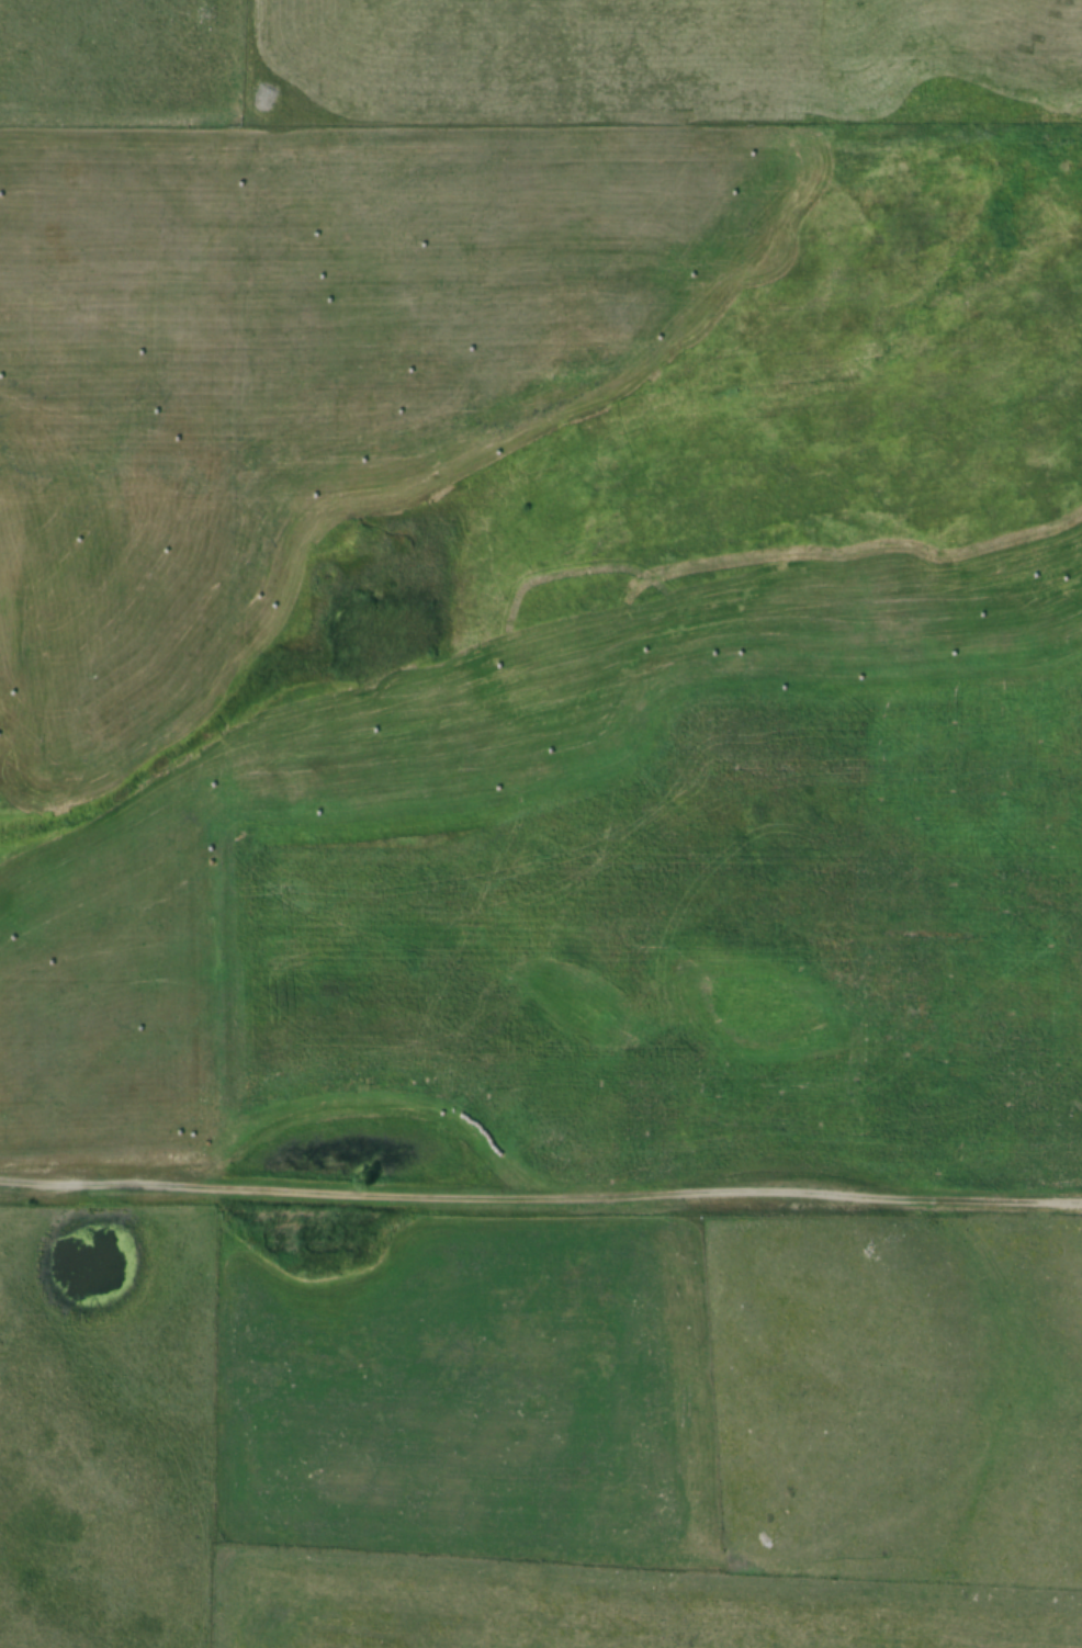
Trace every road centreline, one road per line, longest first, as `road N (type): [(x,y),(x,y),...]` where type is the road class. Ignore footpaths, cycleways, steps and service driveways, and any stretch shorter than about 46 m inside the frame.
road 1 (residential): [(1081,1201),(0,1196)]

